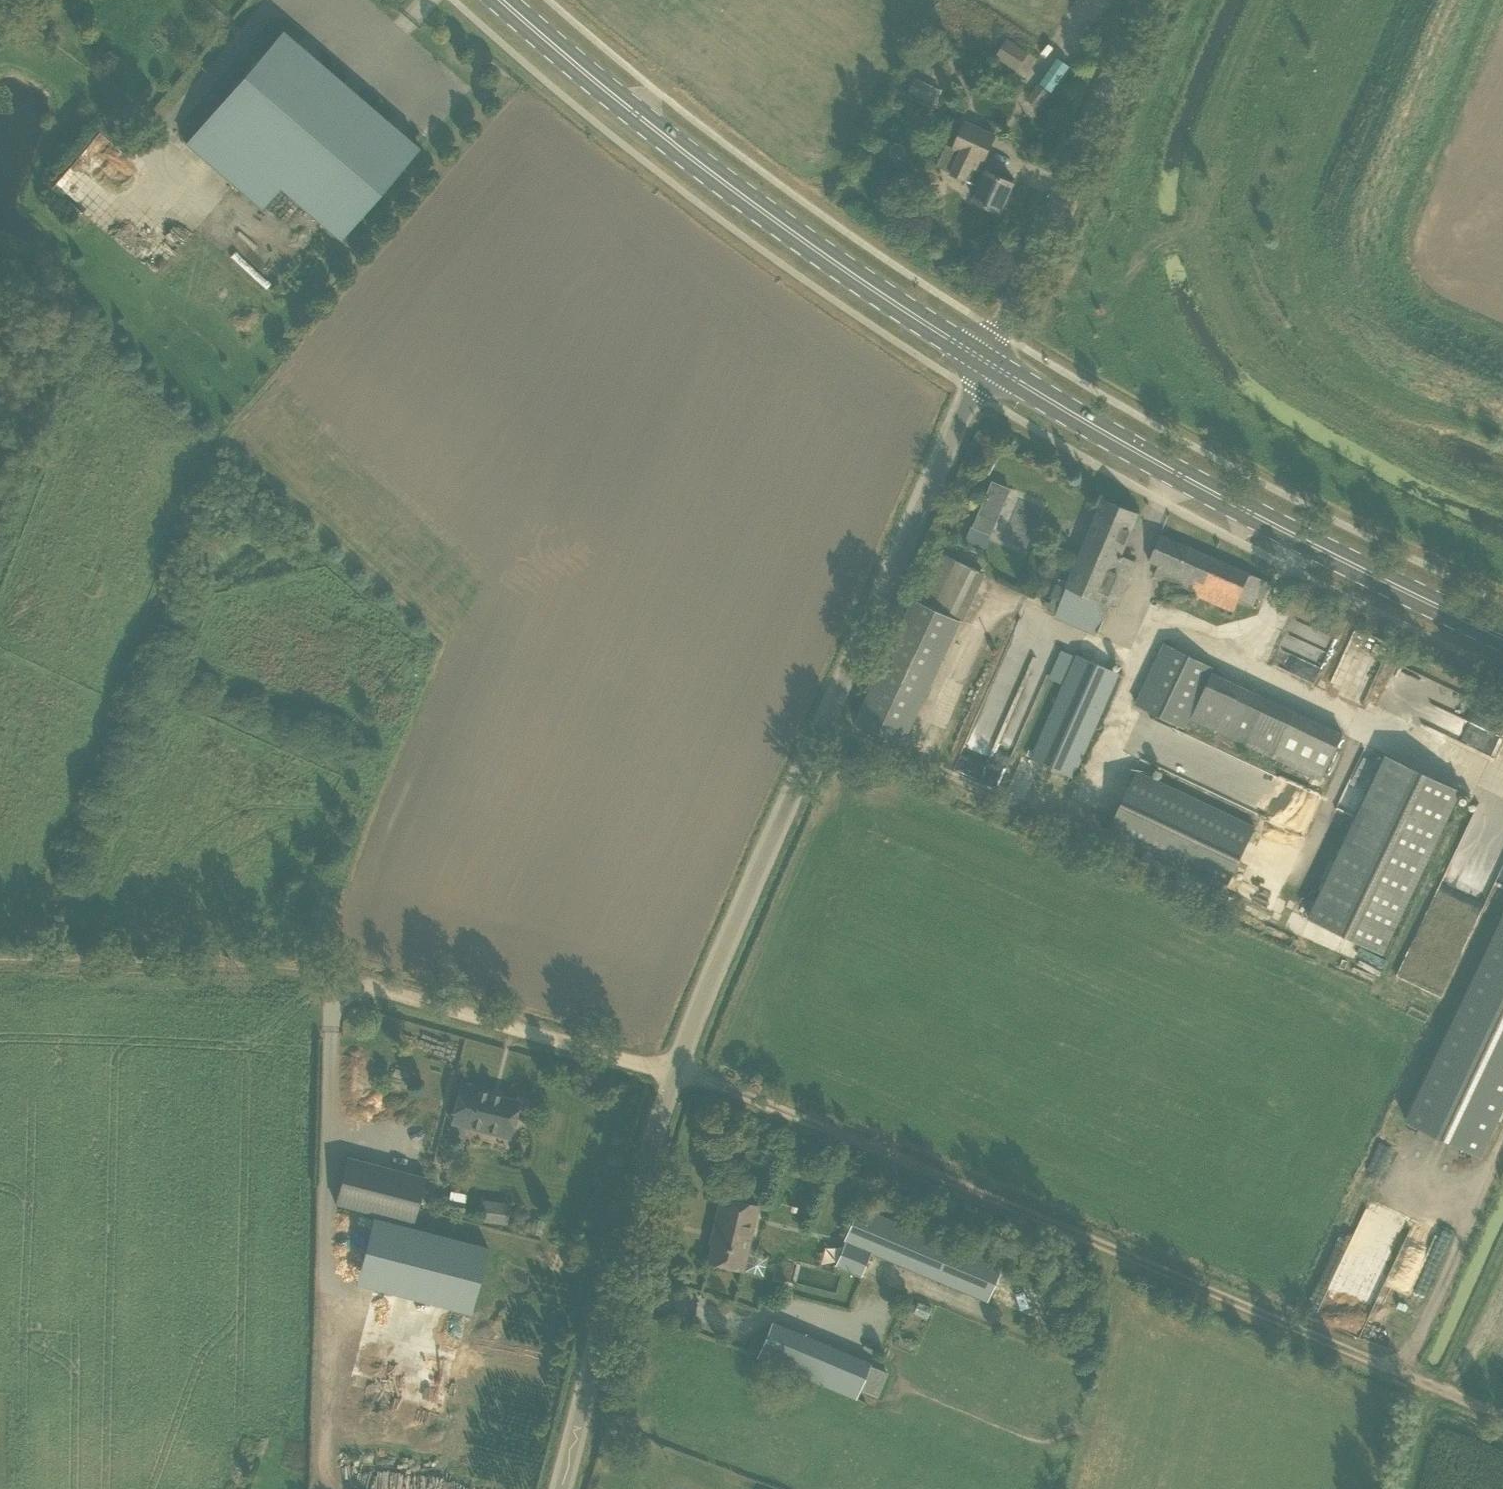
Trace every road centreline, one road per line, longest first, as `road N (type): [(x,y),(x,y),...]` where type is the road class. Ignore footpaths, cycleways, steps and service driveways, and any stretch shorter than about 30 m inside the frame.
road 1 (unclassified): [(569,1488),(681,1082),(985,361)]
road 2 (track): [(1502,1416),(729,1093),(681,1082)]
road 3 (track): [(0,967),(303,968),(681,1082)]
road 4 (secondary): [(985,361),(640,119),(505,0)]
road 5 (secondary): [(1502,641),(1248,514),(985,361)]
road 6 (unclassified): [(985,361),(1147,0)]

